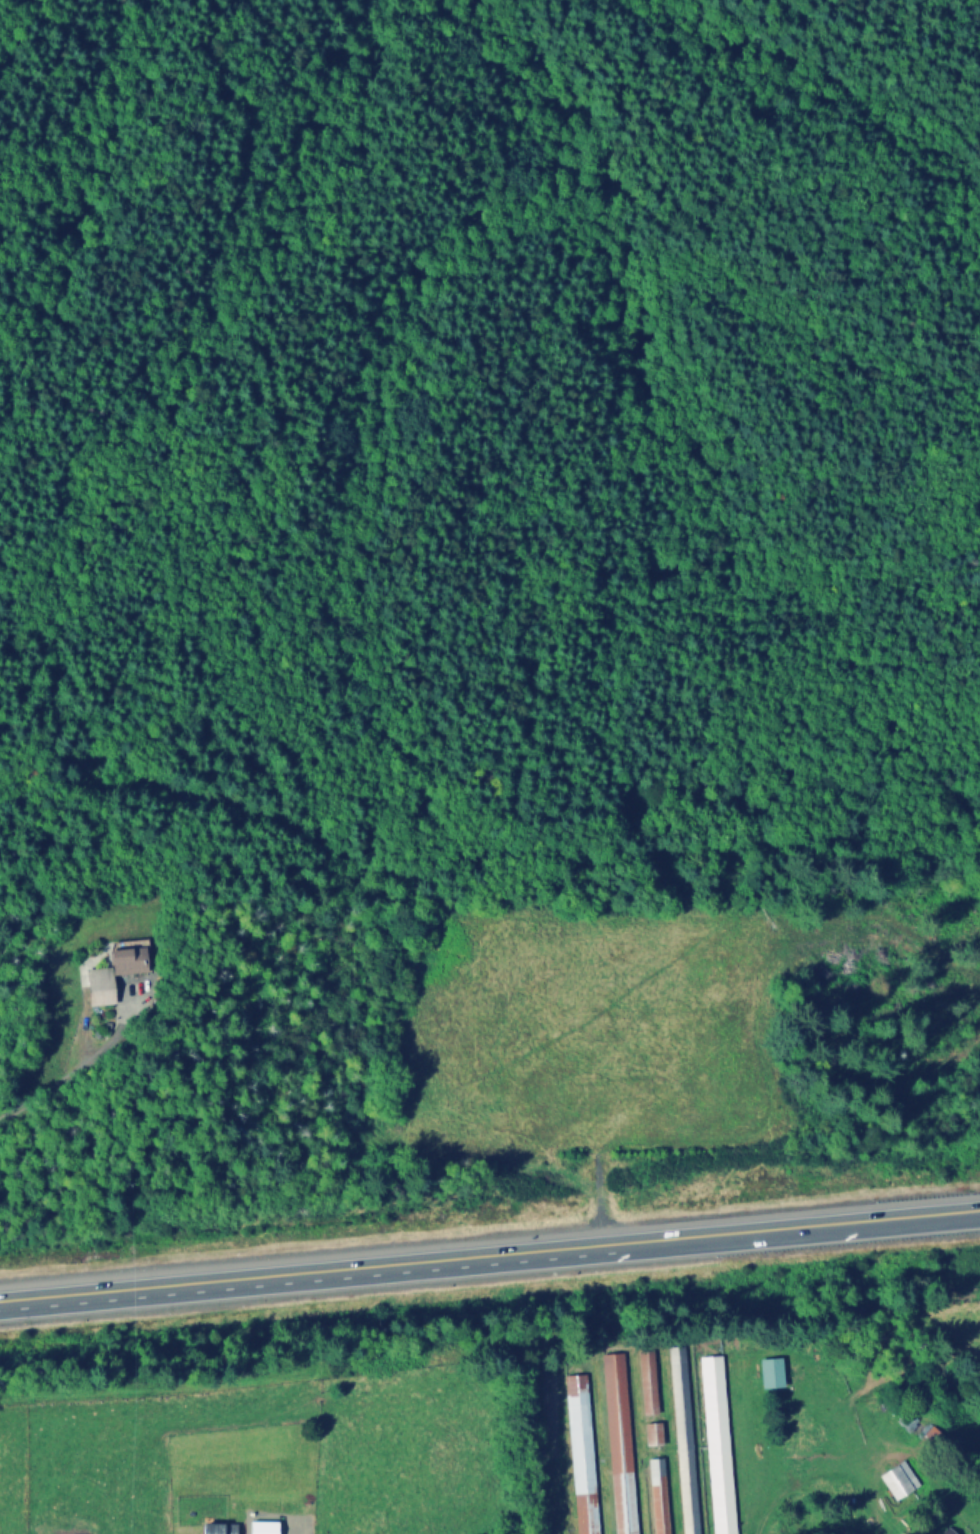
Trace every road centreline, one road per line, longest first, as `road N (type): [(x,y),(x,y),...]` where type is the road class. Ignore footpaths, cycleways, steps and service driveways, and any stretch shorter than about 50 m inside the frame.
road 1 (trunk): [(0,1307),(979,1213)]

